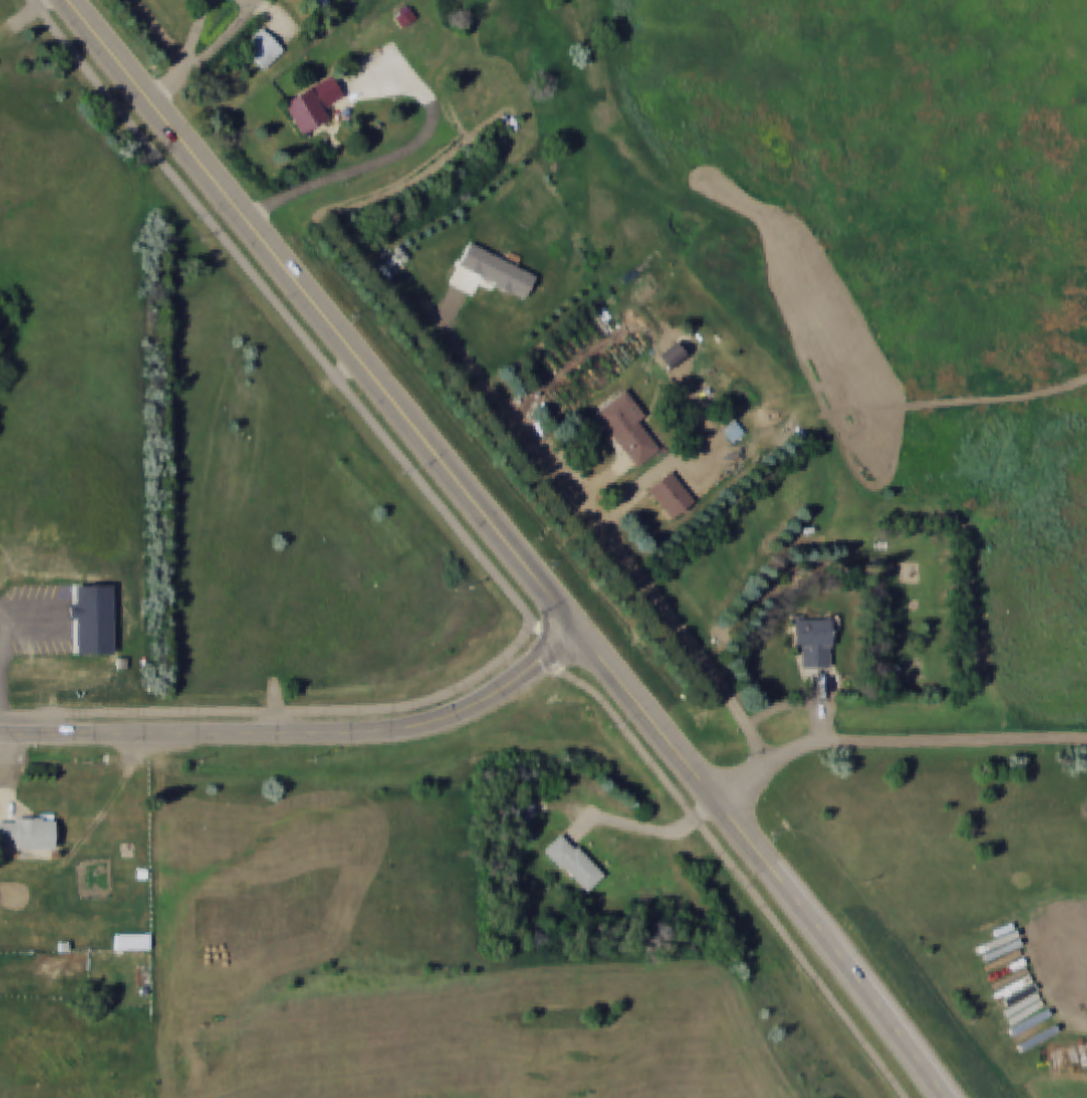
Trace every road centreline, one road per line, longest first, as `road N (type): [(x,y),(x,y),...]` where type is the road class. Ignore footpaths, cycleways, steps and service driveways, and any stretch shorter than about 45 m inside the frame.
road 1 (primary): [(70,0),(579,632)]
road 2 (residential): [(0,734),(393,729),(440,720),(487,697),(579,632)]
road 3 (residential): [(718,802),(795,750),(1086,741)]
road 4 (primary): [(579,632),(768,868)]
road 5 (primary): [(768,868),(939,1097)]

